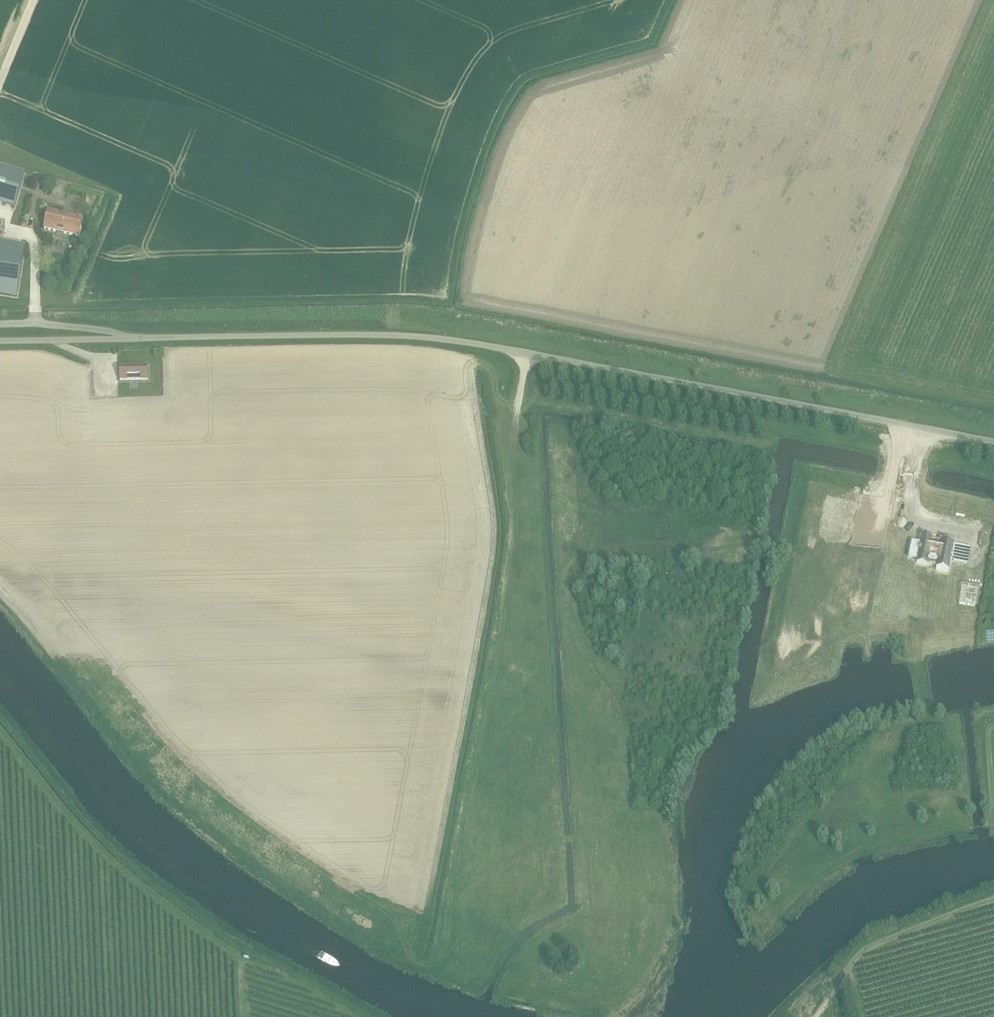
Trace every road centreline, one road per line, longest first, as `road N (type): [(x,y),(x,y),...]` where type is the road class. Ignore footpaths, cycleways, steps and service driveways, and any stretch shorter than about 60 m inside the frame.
road 1 (unclassified): [(993,441),(401,337),(0,342)]
road 2 (track): [(993,899),(870,947),(816,1016)]

